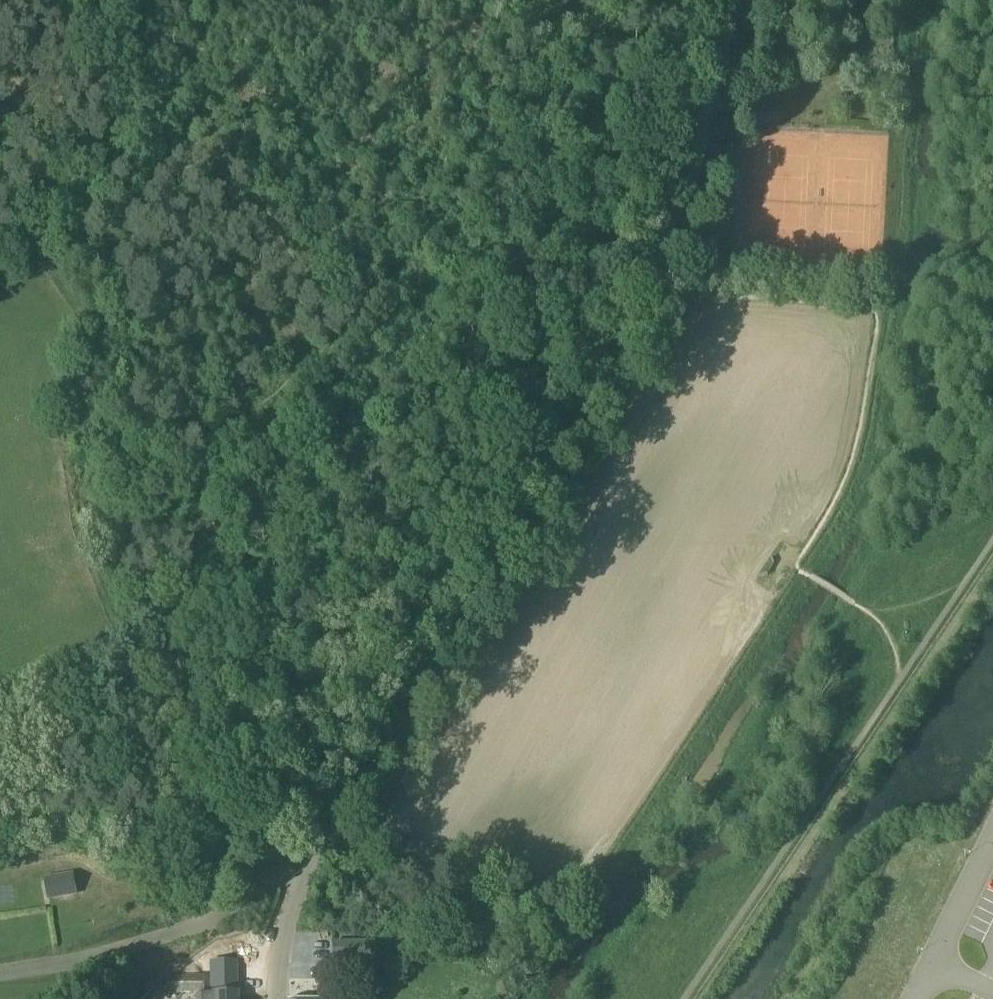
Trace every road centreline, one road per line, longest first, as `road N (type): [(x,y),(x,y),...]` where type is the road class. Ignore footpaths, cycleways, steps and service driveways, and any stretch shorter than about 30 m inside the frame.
road 1 (unclassified): [(283,998),(300,901),(352,802),(530,533),(626,356),(682,234),(757,0)]

